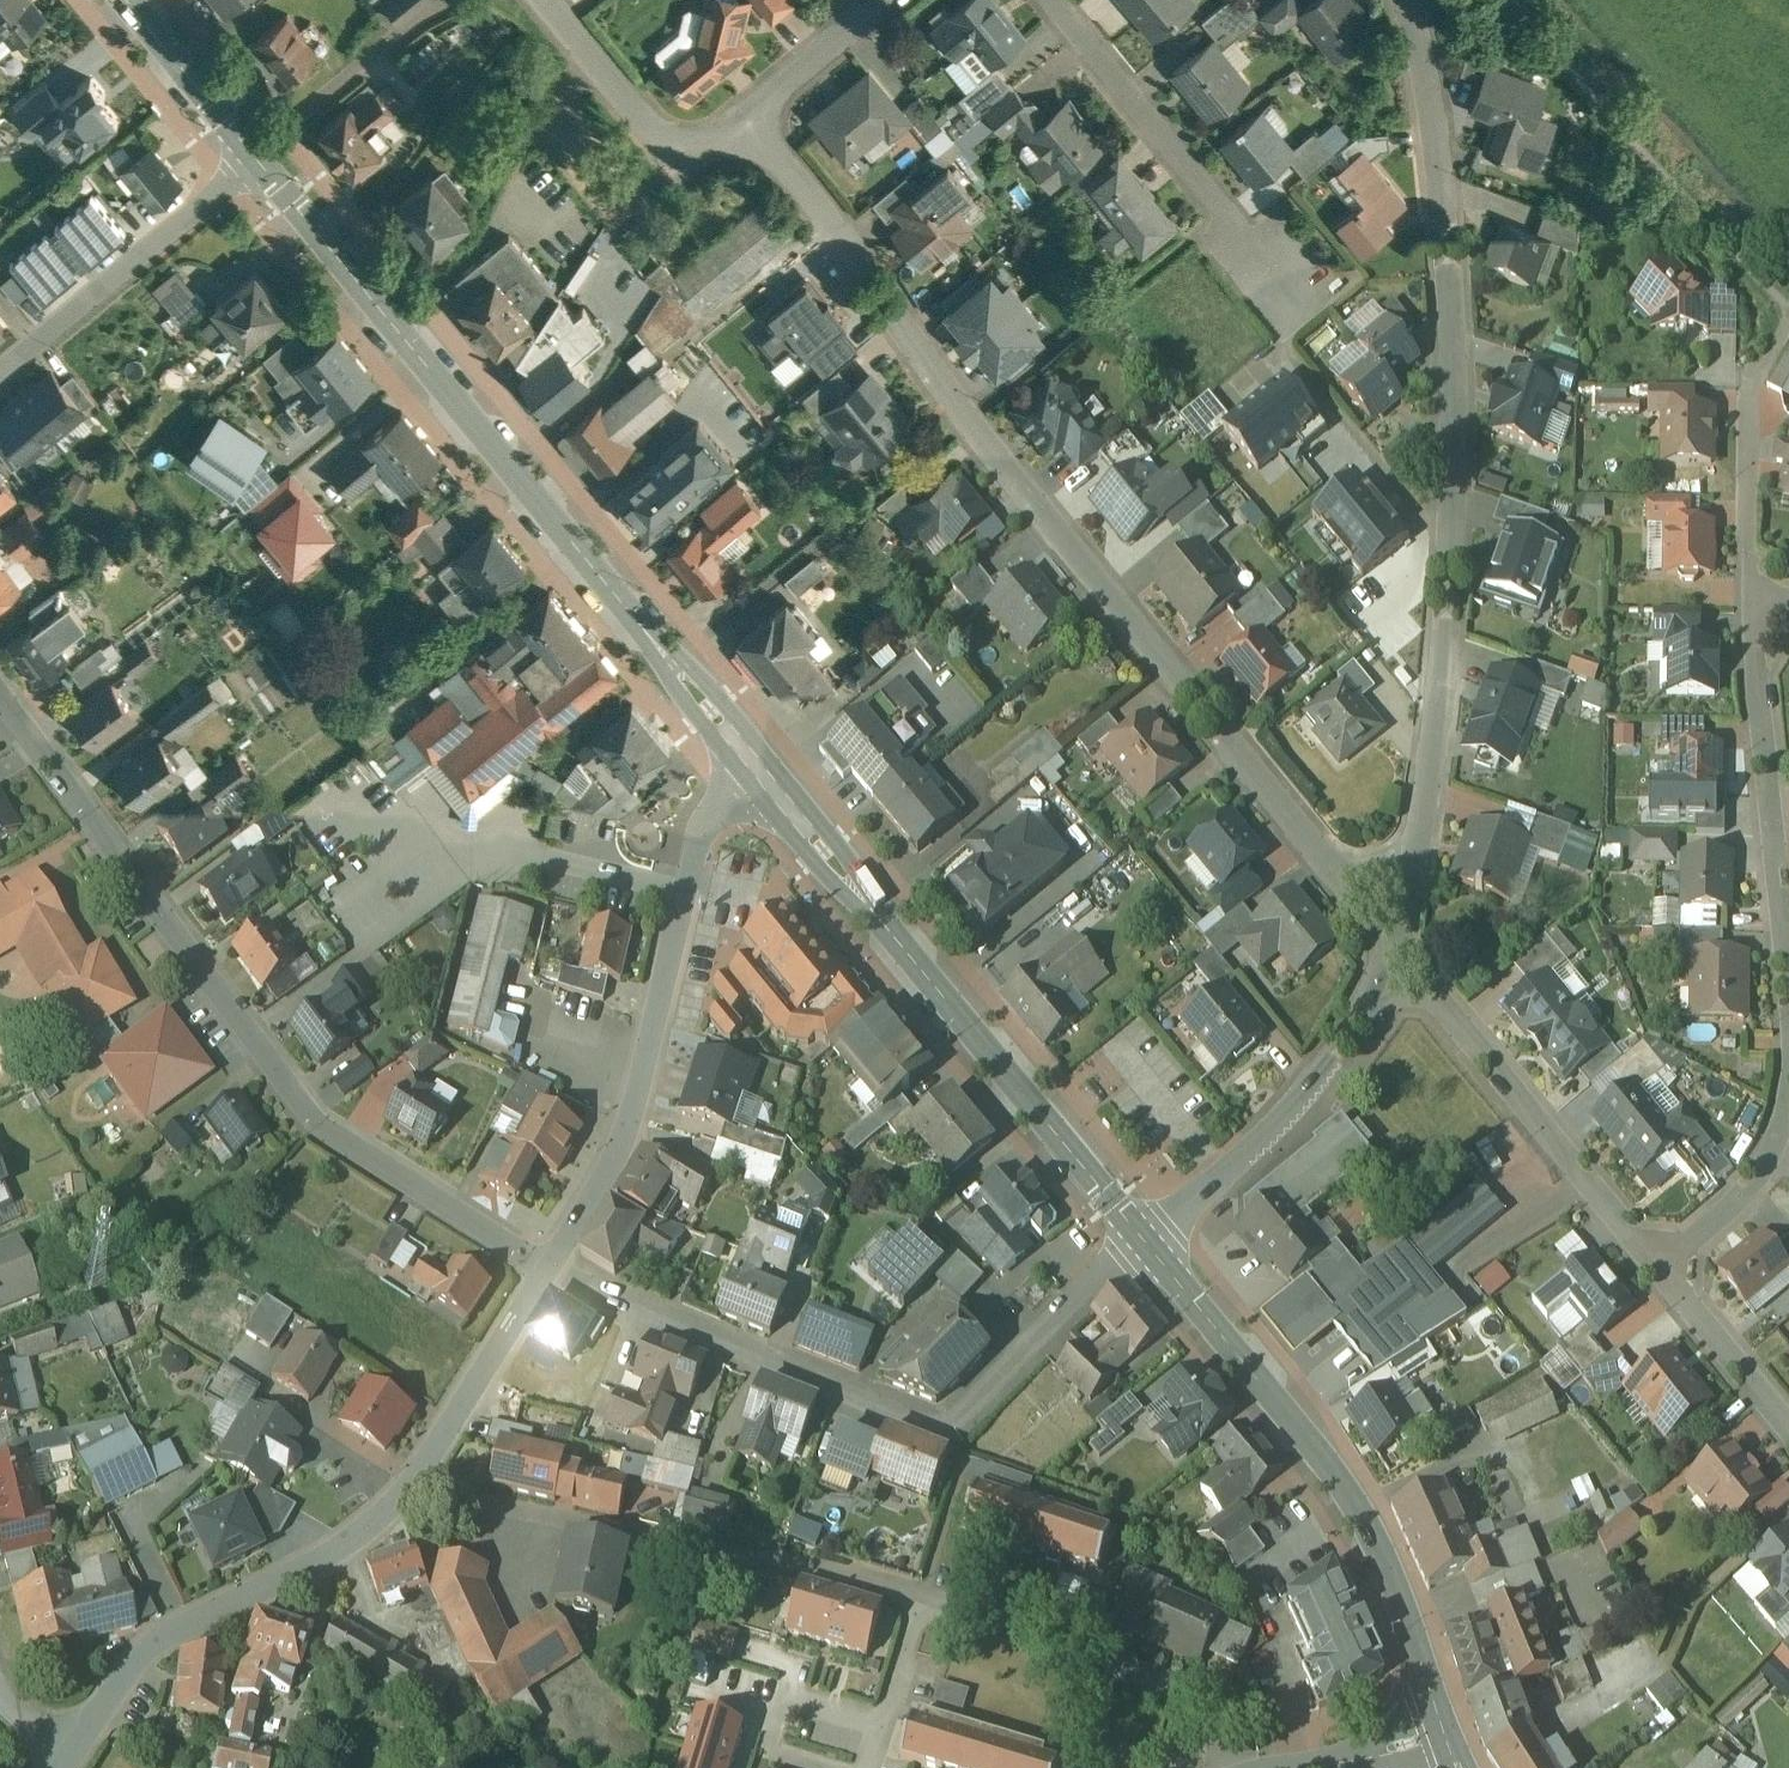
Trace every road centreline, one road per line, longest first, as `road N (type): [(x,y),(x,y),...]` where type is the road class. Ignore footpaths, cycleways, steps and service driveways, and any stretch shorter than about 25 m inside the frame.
road 1 (residential): [(1391,943),(970,419),(744,116)]
road 2 (residential): [(1409,0),(1436,118),(1451,378),(1438,715),(1409,886),(1391,943)]
road 3 (residential): [(550,1269),(317,1119),(0,693)]
road 4 (primary): [(257,158),(759,773)]
road 5 (residential): [(1144,1239),(1105,1270),(986,1398),(937,1427),(550,1269)]
road 6 (primary): [(759,773),(1144,1239)]
road 7 (primary): [(1144,1239),(1361,1514),(1446,1738)]
road 8 (residential): [(759,773),(696,832),(621,1147),(550,1269)]
road 9 (residential): [(407,1486),(716,1545),(924,1595)]
road 10 (residential): [(407,1486),(359,1533),(309,1565),(159,1636),(69,1755)]
road 11 (residential): [(1391,943),(1660,1269)]
road 12 (residential): [(1788,982),(1751,572)]
road 13 (residential): [(924,1595),(1104,1653),(1200,1696),(1253,1730),(1269,1760)]
road 14 (residential): [(1391,943),(1302,1096),(1144,1239)]
road 15 (residential): [(1049,0),(1287,285)]
road 16 (residential): [(257,158),(0,372)]
road 17 (residential): [(744,116),(713,142),(683,146),(664,135),(546,0)]
road 18 (residential): [(550,1269),(407,1486)]
road 19 (residential): [(855,1767),(772,1748),(787,1697),(884,1717)]
road 20 (residential): [(1660,1269),(1749,1184),(1788,1096)]
road 21 (primary): [(126,0),(257,158)]
road 22 (residential): [(1660,1269),(1788,1425)]
road 23 (residential): [(1751,572),(1752,383)]
road 24 (residential): [(744,116),(889,0)]
road 25 (residential): [(1446,1738),(1269,1760)]
road 26 (residential): [(884,1717),(924,1595)]

